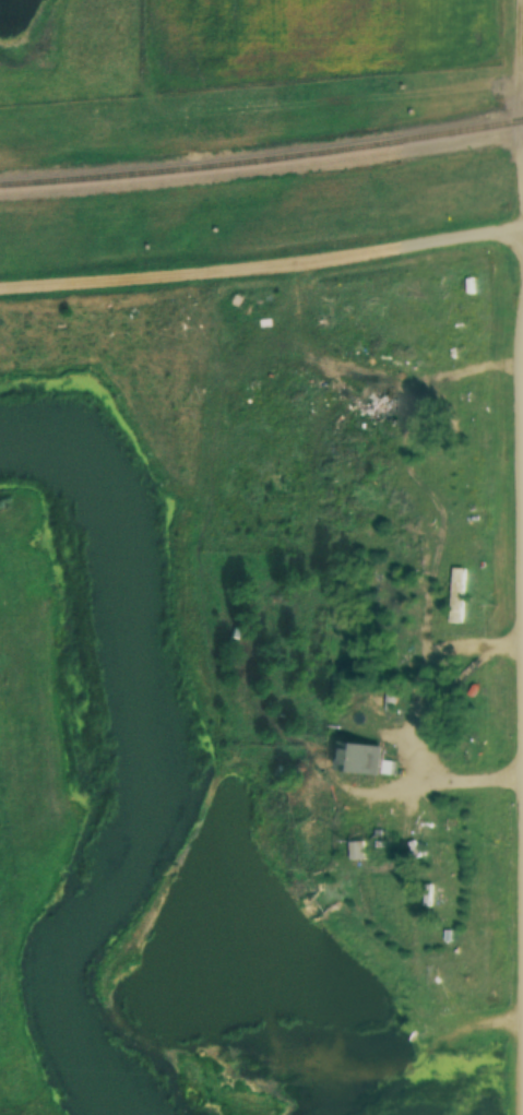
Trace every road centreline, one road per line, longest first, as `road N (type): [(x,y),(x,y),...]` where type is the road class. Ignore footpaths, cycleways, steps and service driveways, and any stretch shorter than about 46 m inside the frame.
road 1 (residential): [(0,290),(312,265),(522,229)]
road 2 (residential): [(480,365),(429,396),(408,447),(432,530),(440,655)]
road 3 (residential): [(522,778),(441,784),(423,769),(418,751),(421,696),(440,655),(453,648),(522,646)]
road 4 (residential): [(312,265),(306,310),(328,355),(519,361)]
road 5 (residential): [(522,212),(514,0)]
road 6 (residential): [(522,437),(522,307)]

